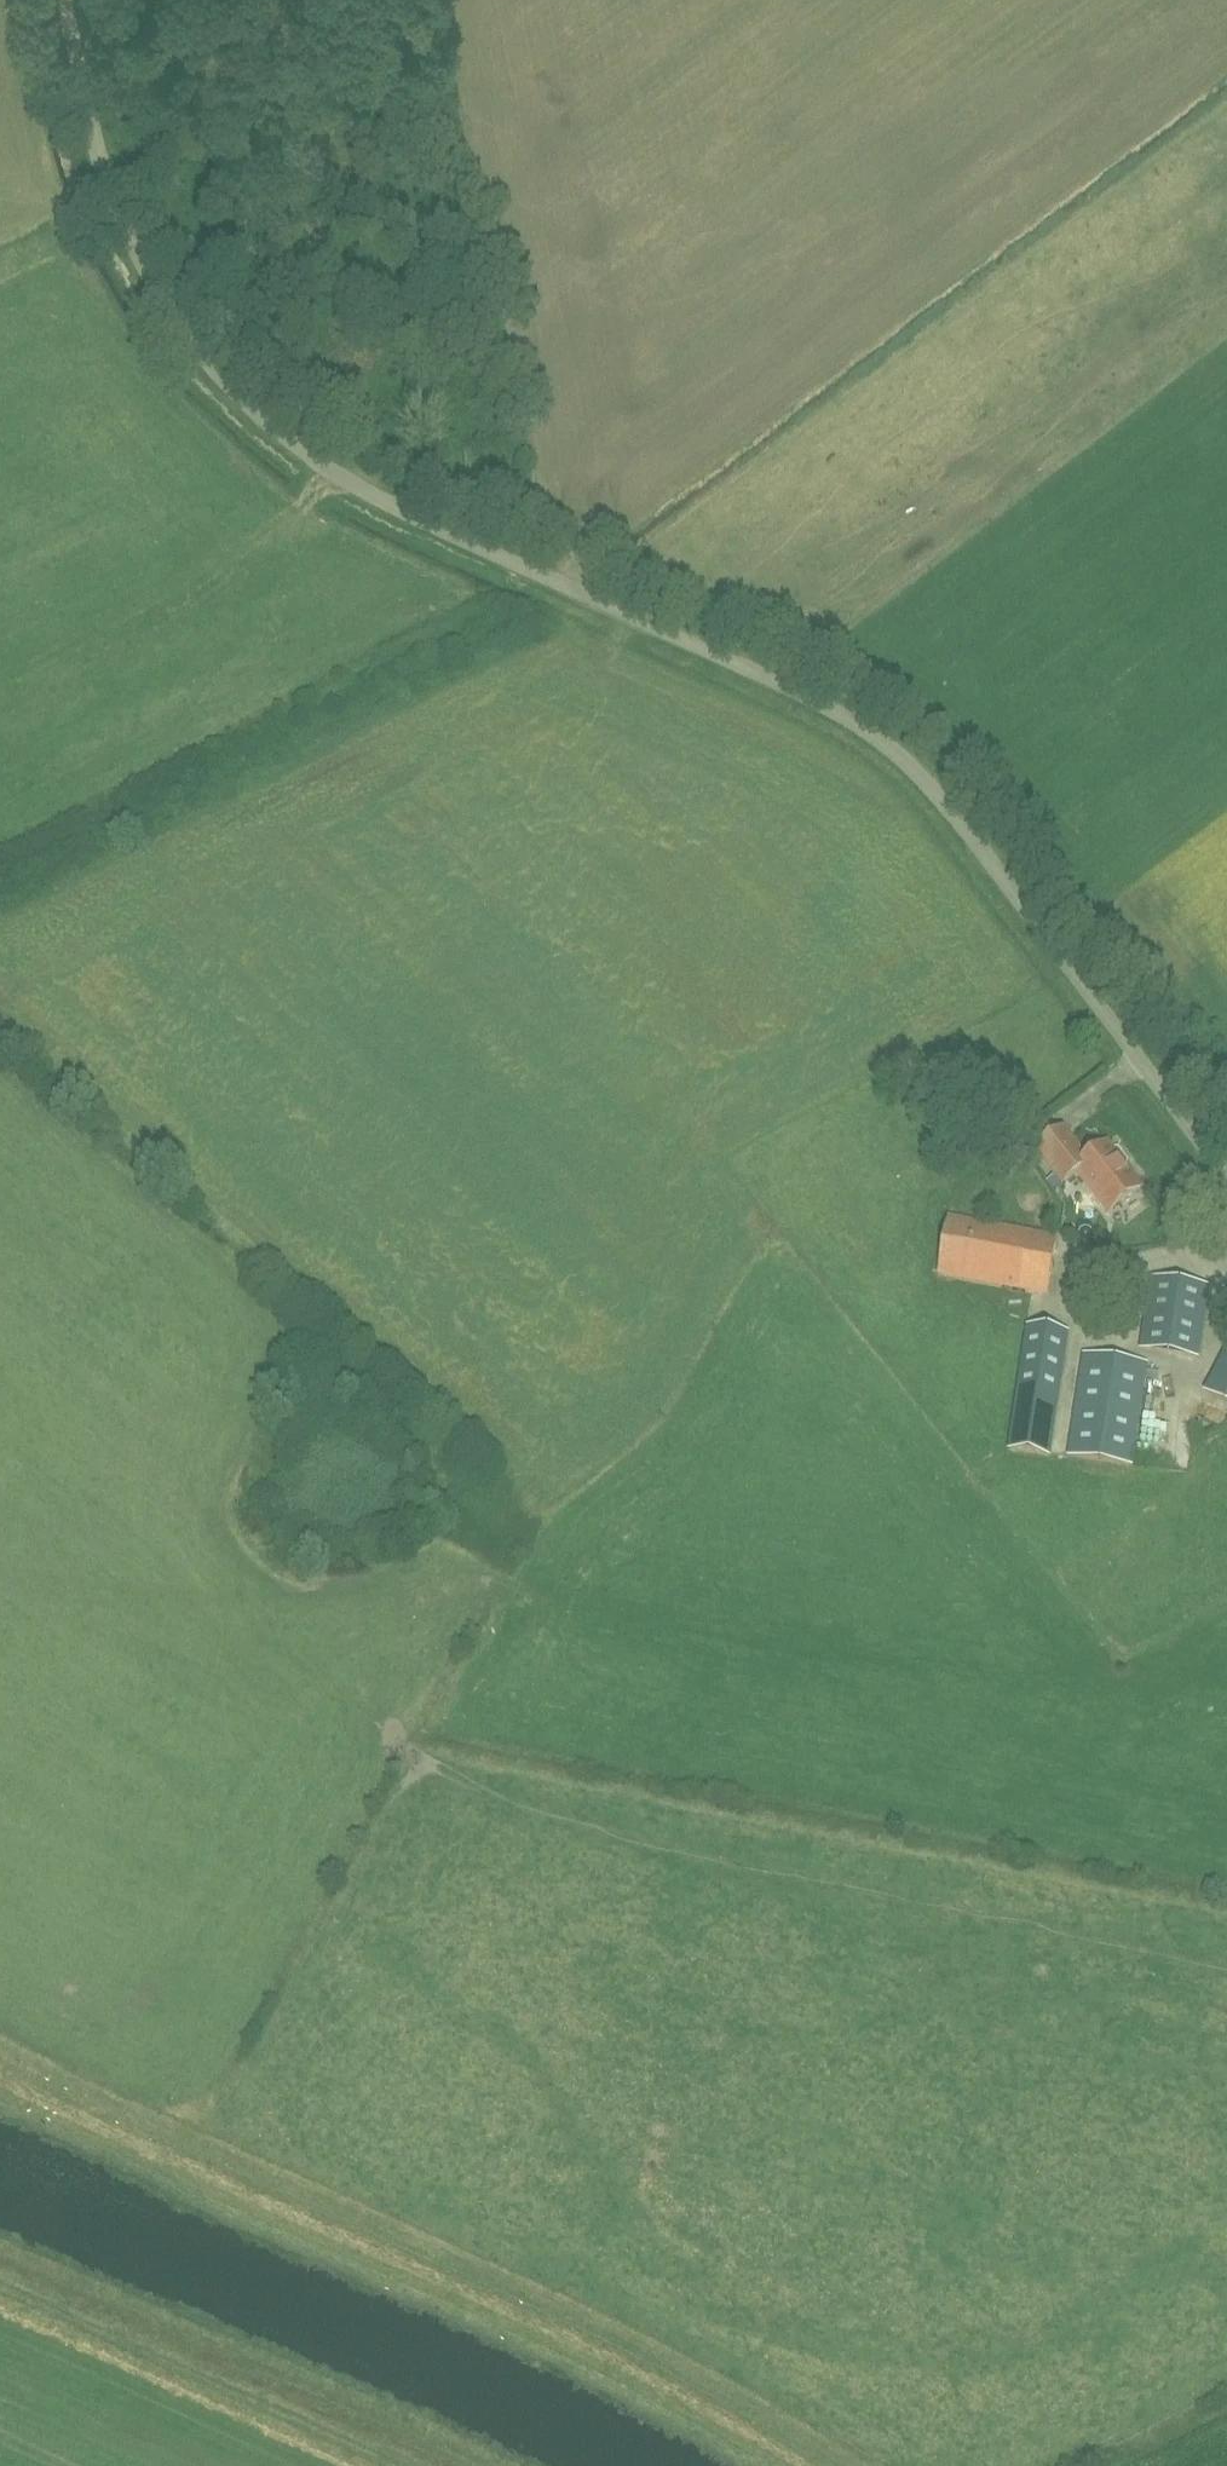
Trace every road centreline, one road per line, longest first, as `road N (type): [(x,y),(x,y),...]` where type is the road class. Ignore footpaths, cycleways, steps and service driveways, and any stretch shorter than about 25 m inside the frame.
road 1 (unclassified): [(1226,1180),(934,791),(861,734),(318,465),(224,392),(163,312),(114,190),(67,0)]
road 2 (track): [(777,2465),(649,2394),(472,2316),(0,2079)]

